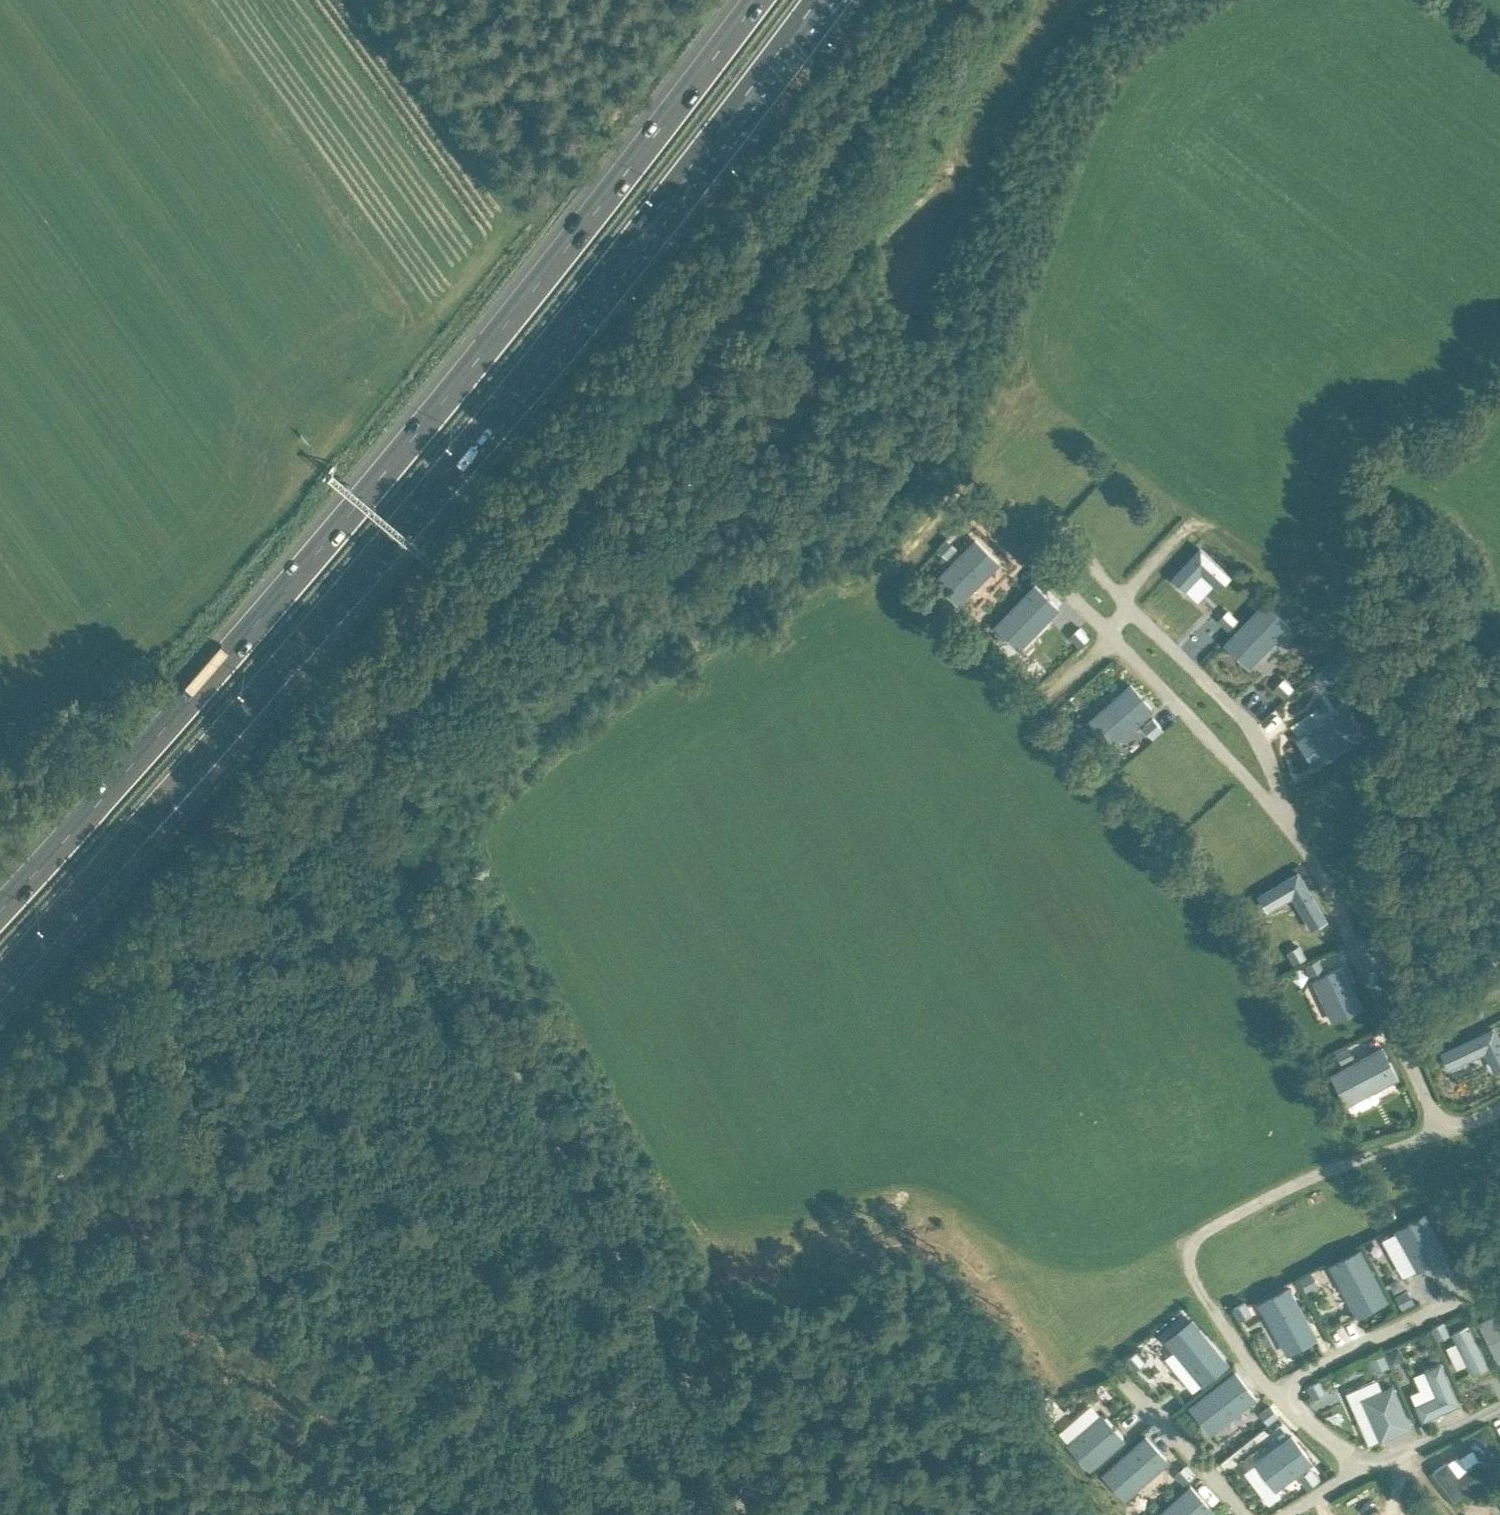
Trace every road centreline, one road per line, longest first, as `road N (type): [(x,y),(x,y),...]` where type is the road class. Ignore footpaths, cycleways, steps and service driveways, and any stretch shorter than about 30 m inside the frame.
road 1 (motorway): [(0,982),(410,518),(816,0)]
road 2 (motorway): [(755,0),(377,481),(0,908)]
road 3 (track): [(694,308),(796,422)]

